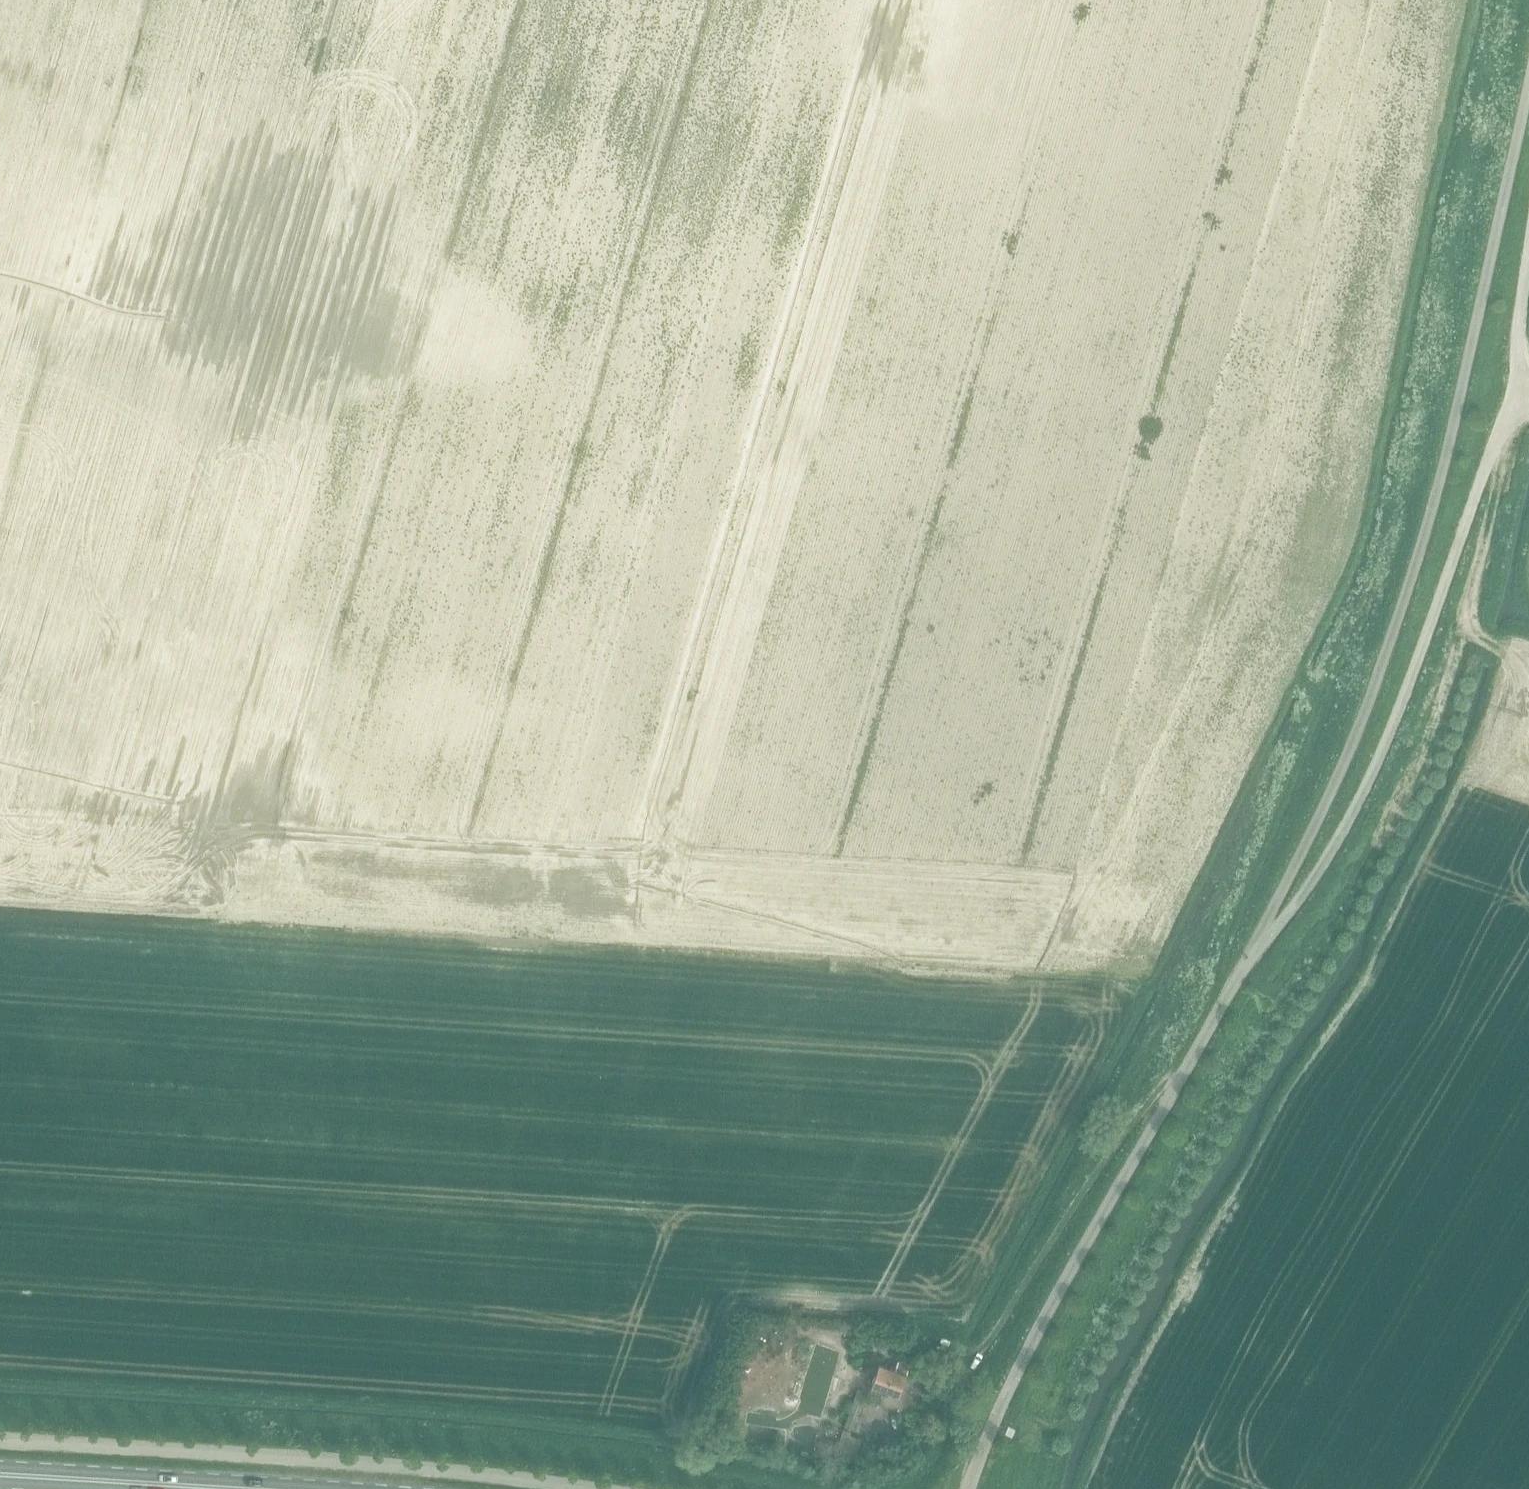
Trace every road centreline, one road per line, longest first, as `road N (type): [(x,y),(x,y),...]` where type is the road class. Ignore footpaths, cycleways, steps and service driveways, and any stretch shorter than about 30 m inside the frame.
road 1 (unclassified): [(1228,989),(1373,698),(1444,463),(1528,84)]
road 2 (unclassified): [(1228,989),(1305,894),(1403,721),(1505,416),(1528,265)]
road 3 (unclassified): [(586,1488),(382,1463),(0,1441)]
road 4 (unclassified): [(967,1488),(1050,1309),(1228,989)]
road 5 (primary): [(191,1488),(0,1477)]

